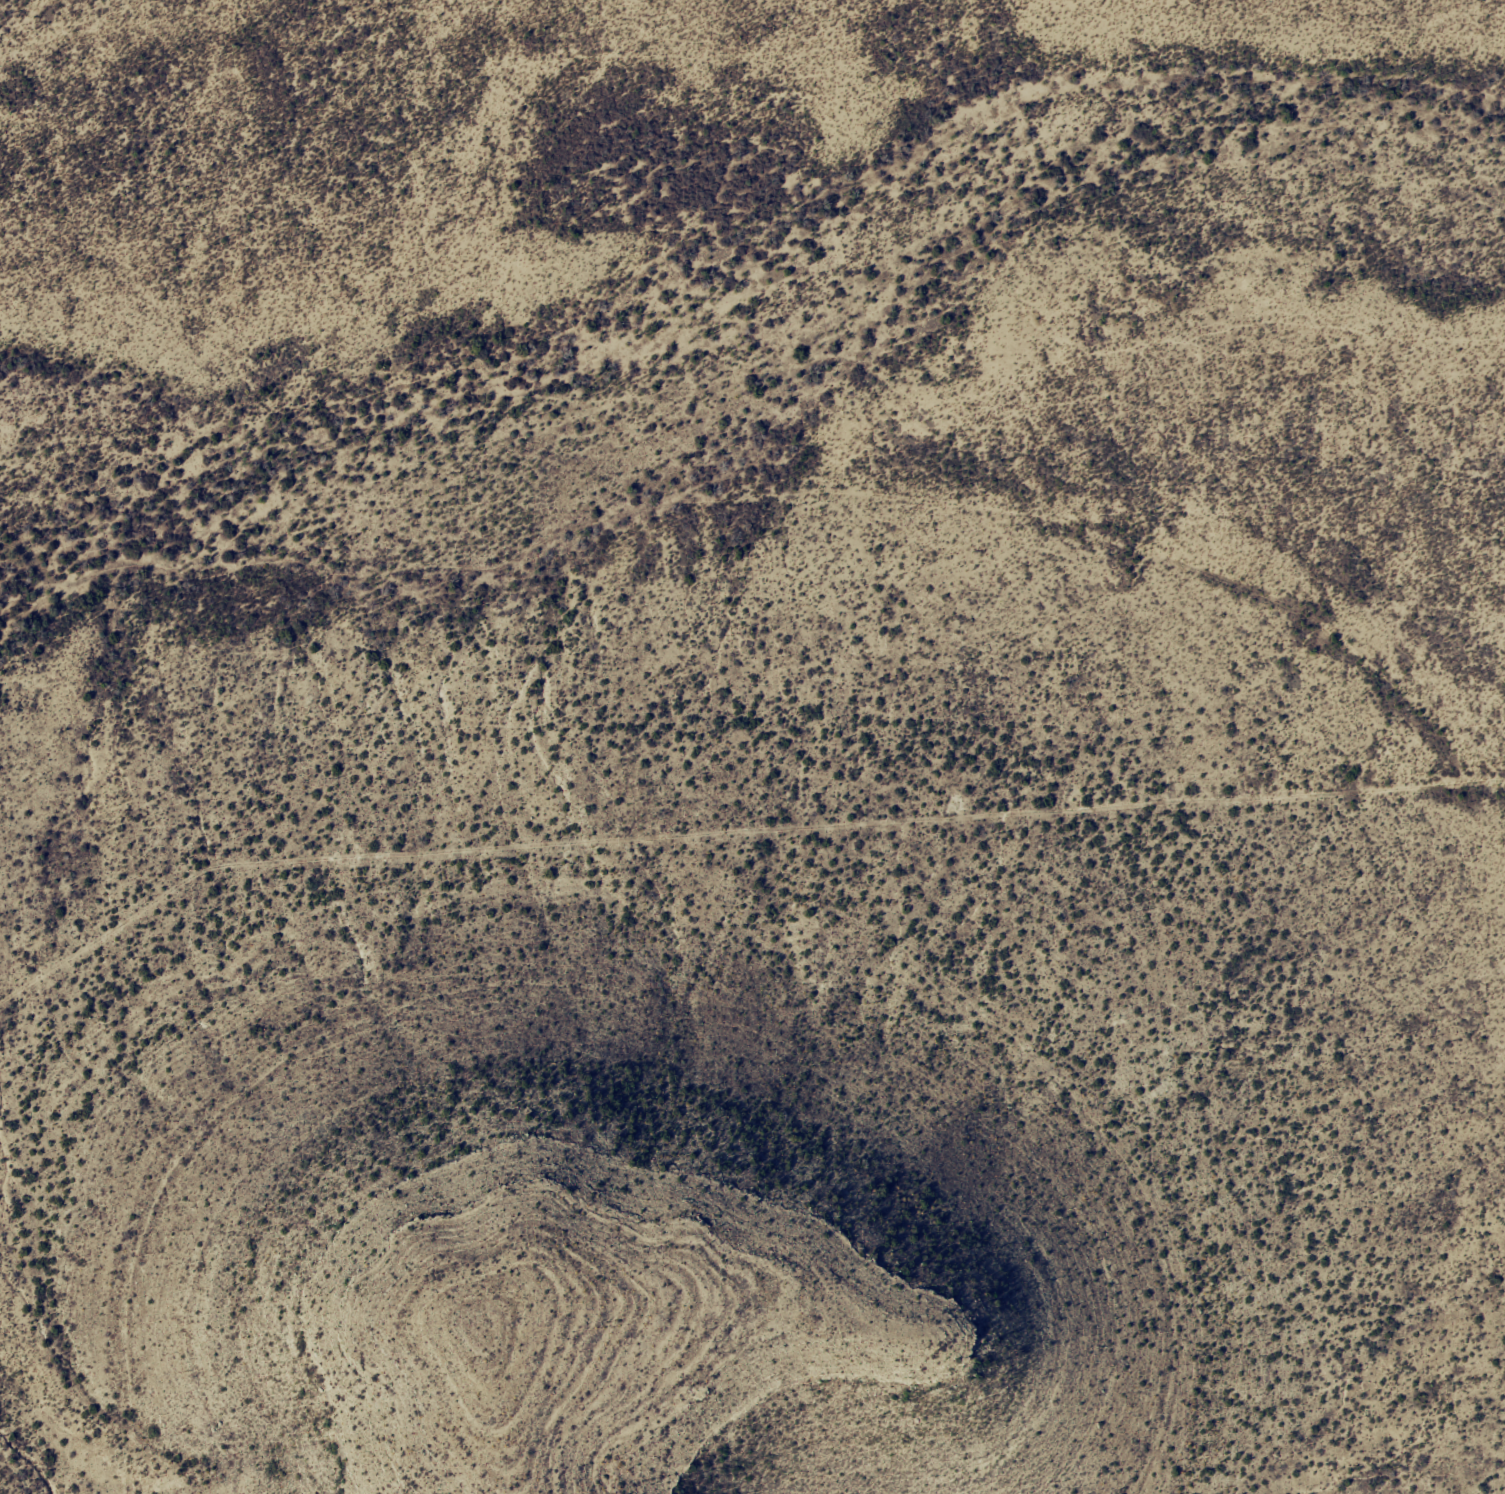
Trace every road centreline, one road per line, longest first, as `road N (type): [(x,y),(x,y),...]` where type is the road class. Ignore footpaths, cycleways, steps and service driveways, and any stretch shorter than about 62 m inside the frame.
road 1 (track): [(1504,809),(1344,660),(1201,580),(895,496),(682,511),(475,585),(89,600),(0,564)]

